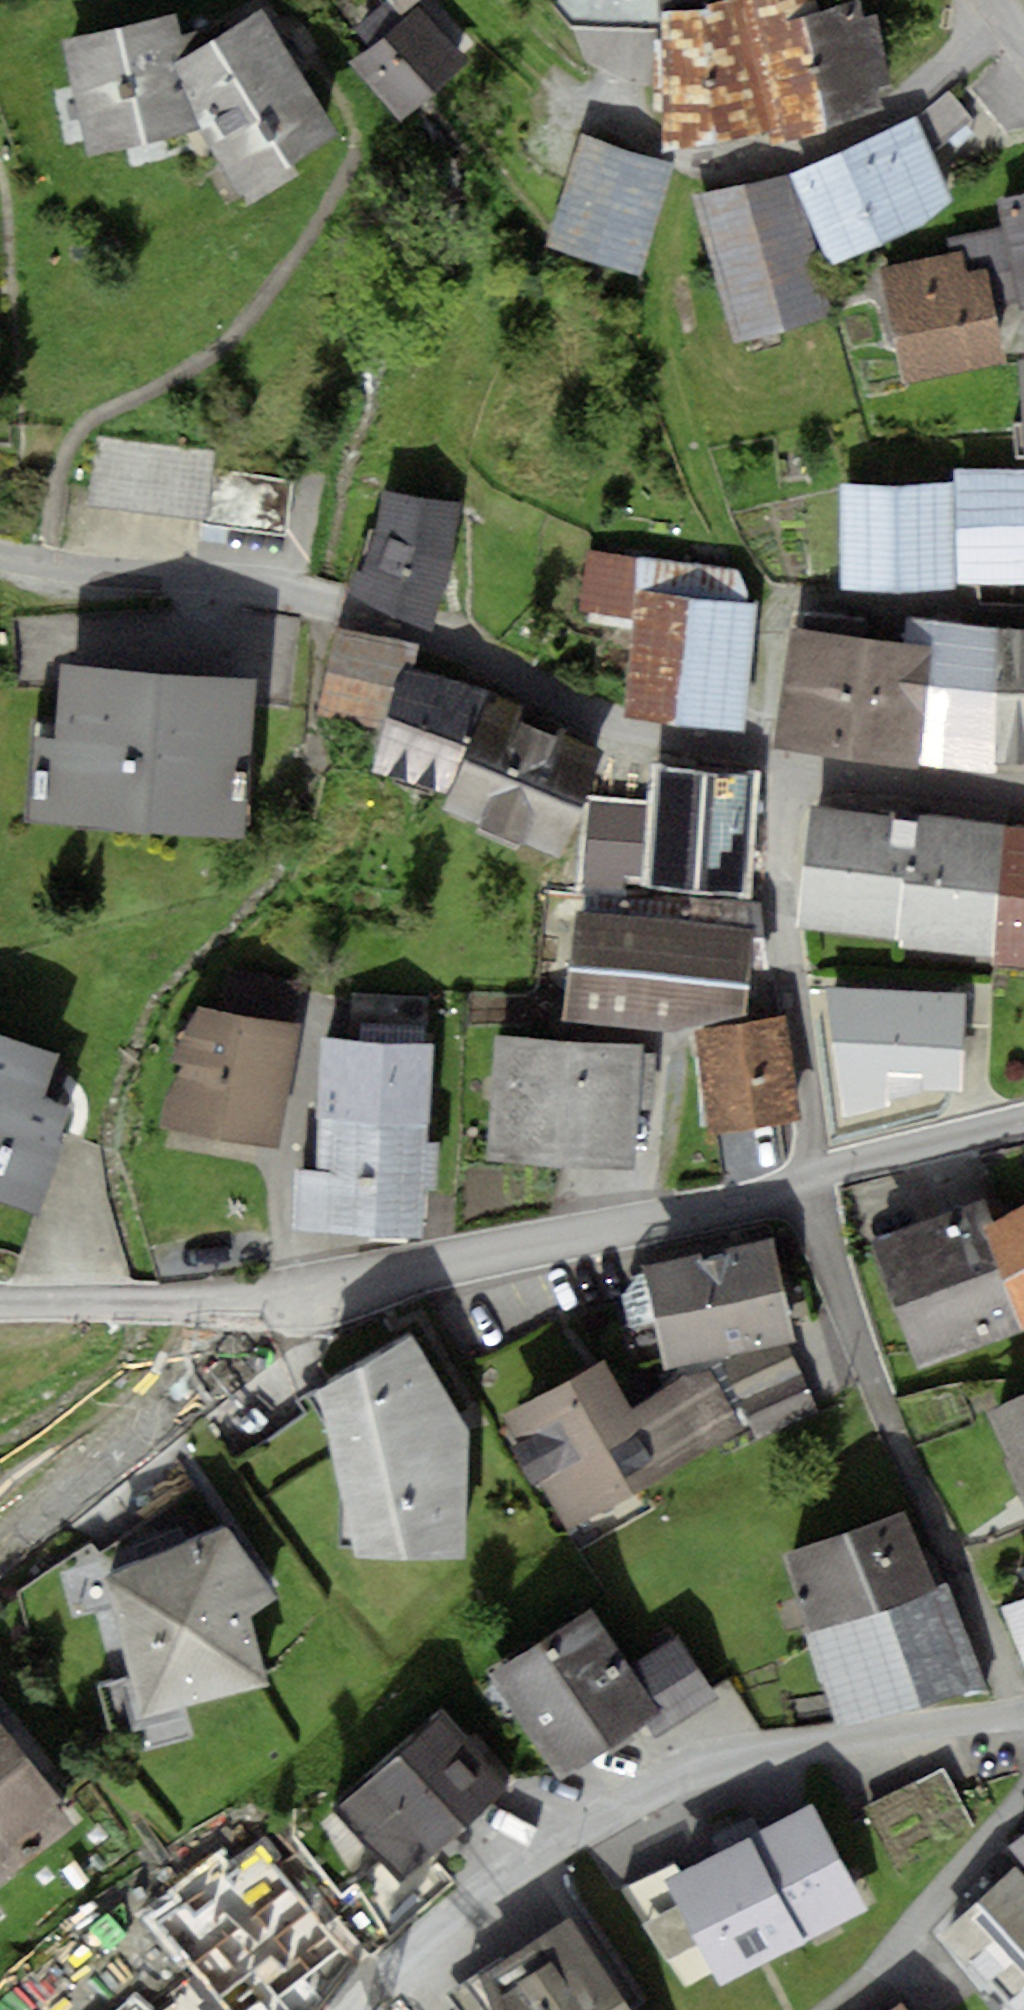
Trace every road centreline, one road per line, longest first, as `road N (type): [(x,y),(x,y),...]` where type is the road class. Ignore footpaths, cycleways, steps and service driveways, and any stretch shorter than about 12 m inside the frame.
road 1 (residential): [(0,551),(350,607),(429,634),(610,718),(770,757)]
road 2 (residential): [(366,2009),(514,1869),(644,1793),(764,1752),(1023,1716)]
road 3 (track): [(687,165),(681,313),(718,472),(784,580),(770,757)]
road 4 (residential): [(812,1178),(899,1445),(1023,1702)]
road 5 (residential): [(298,1303),(812,1178)]
road 6 (residential): [(770,757),(812,1178)]
road 7 (residential): [(0,1558),(116,1471),(298,1303)]
road 8 (residential): [(995,4),(958,52),(882,111),(814,137),(687,165)]
road 9 (residential): [(0,1303),(298,1303)]
road 10 (tertiary): [(770,757),(1023,793)]
road 11 (residential): [(812,1178),(1023,1125)]

